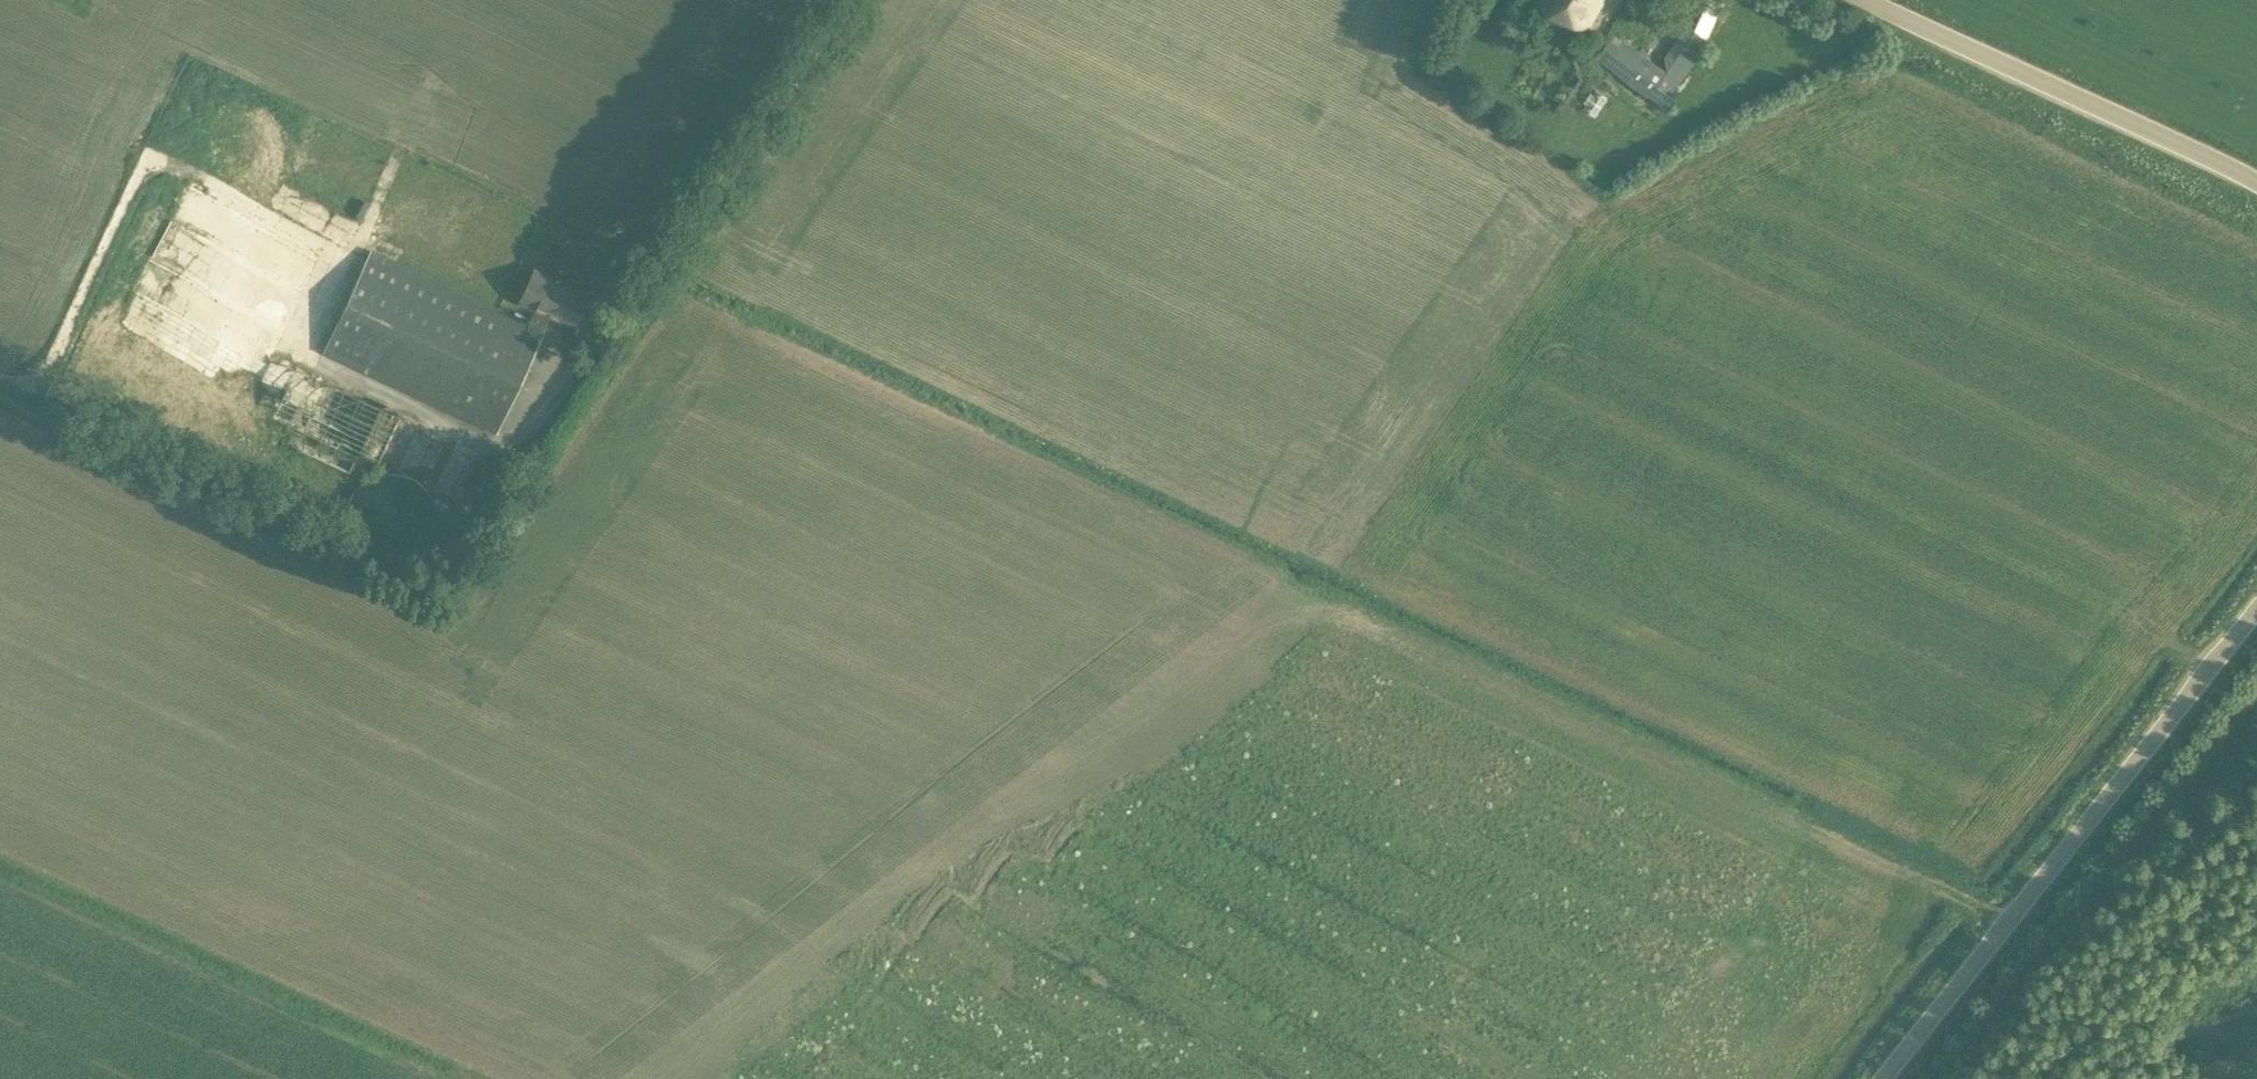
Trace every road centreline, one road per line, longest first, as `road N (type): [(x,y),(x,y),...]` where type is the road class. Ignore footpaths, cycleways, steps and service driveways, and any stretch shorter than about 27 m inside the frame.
road 1 (unclassified): [(1888,1078),(2256,614)]
road 2 (unclassified): [(2256,185),(1869,0)]
road 3 (unclassified): [(632,317),(849,0)]

